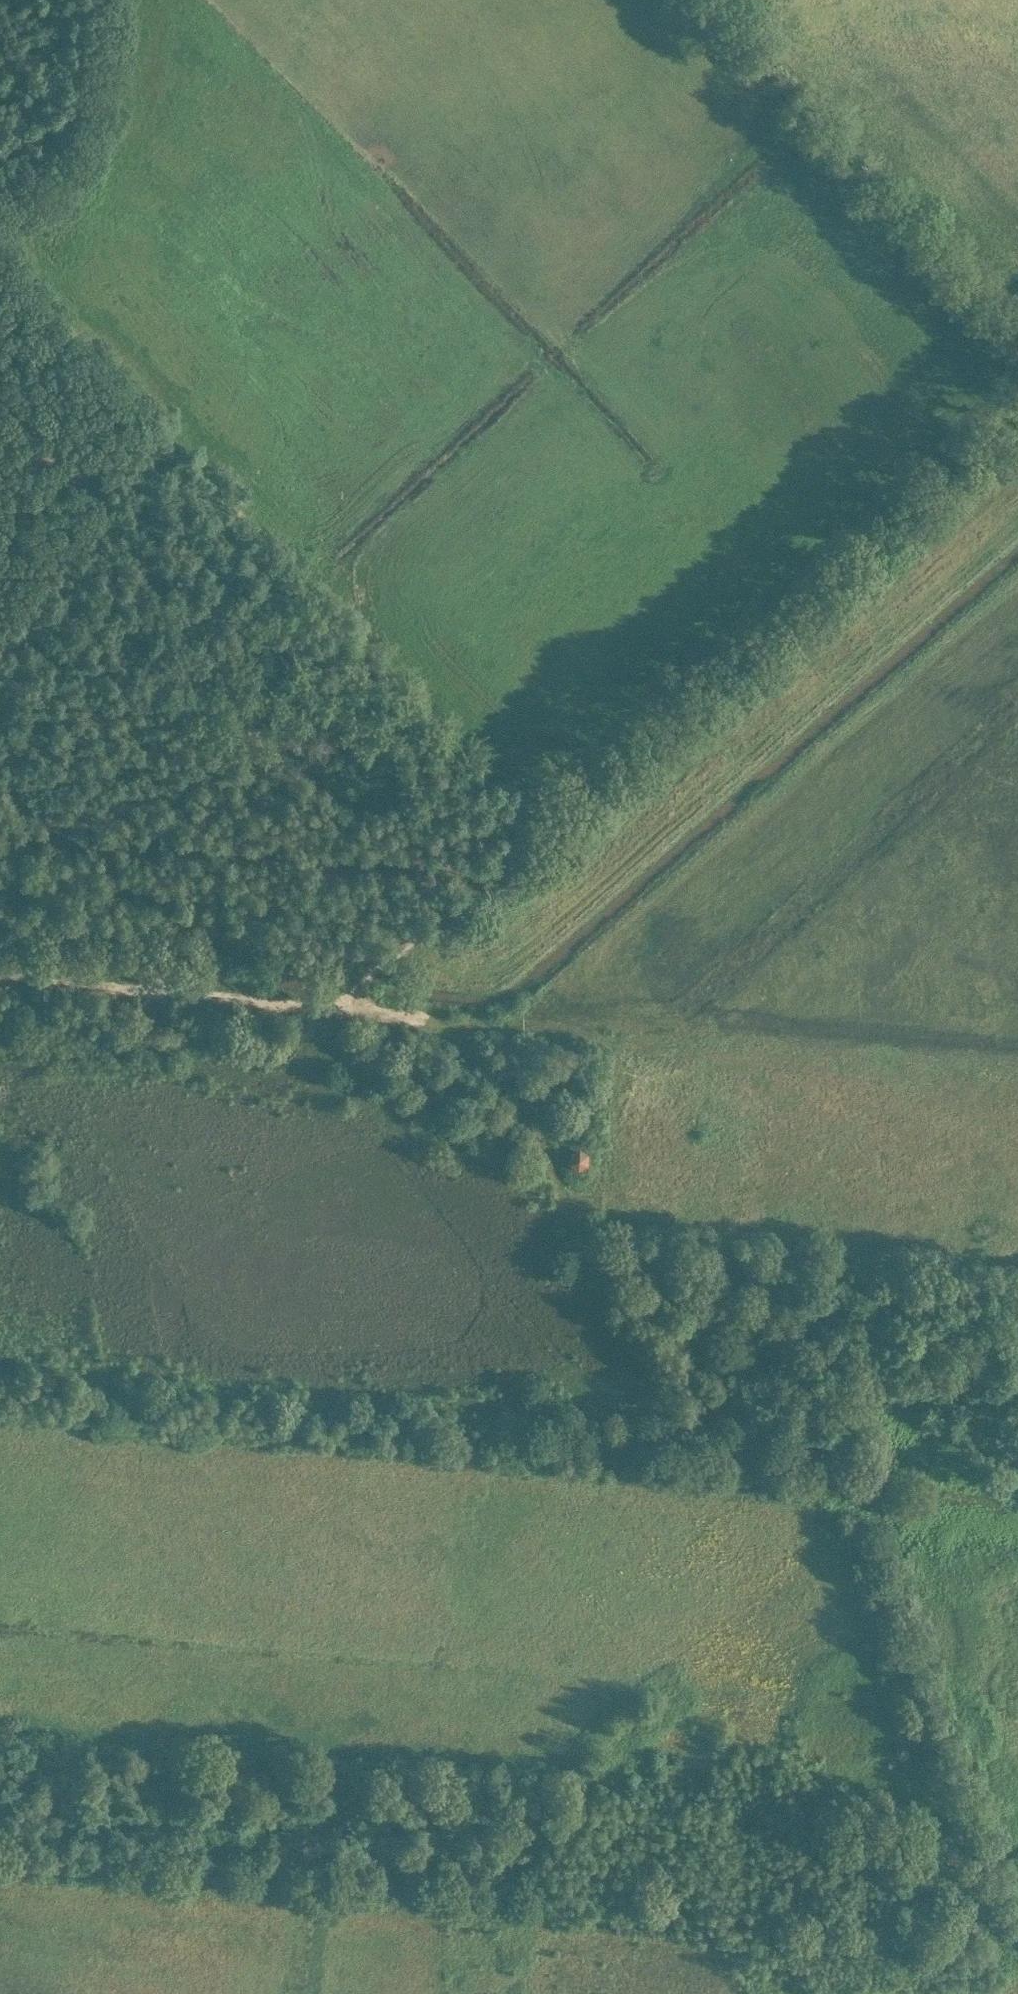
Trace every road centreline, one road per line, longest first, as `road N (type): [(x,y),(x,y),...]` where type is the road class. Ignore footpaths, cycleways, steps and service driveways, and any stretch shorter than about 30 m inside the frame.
road 1 (track): [(0,979),(353,1013)]
road 2 (track): [(665,1043),(353,1013)]

